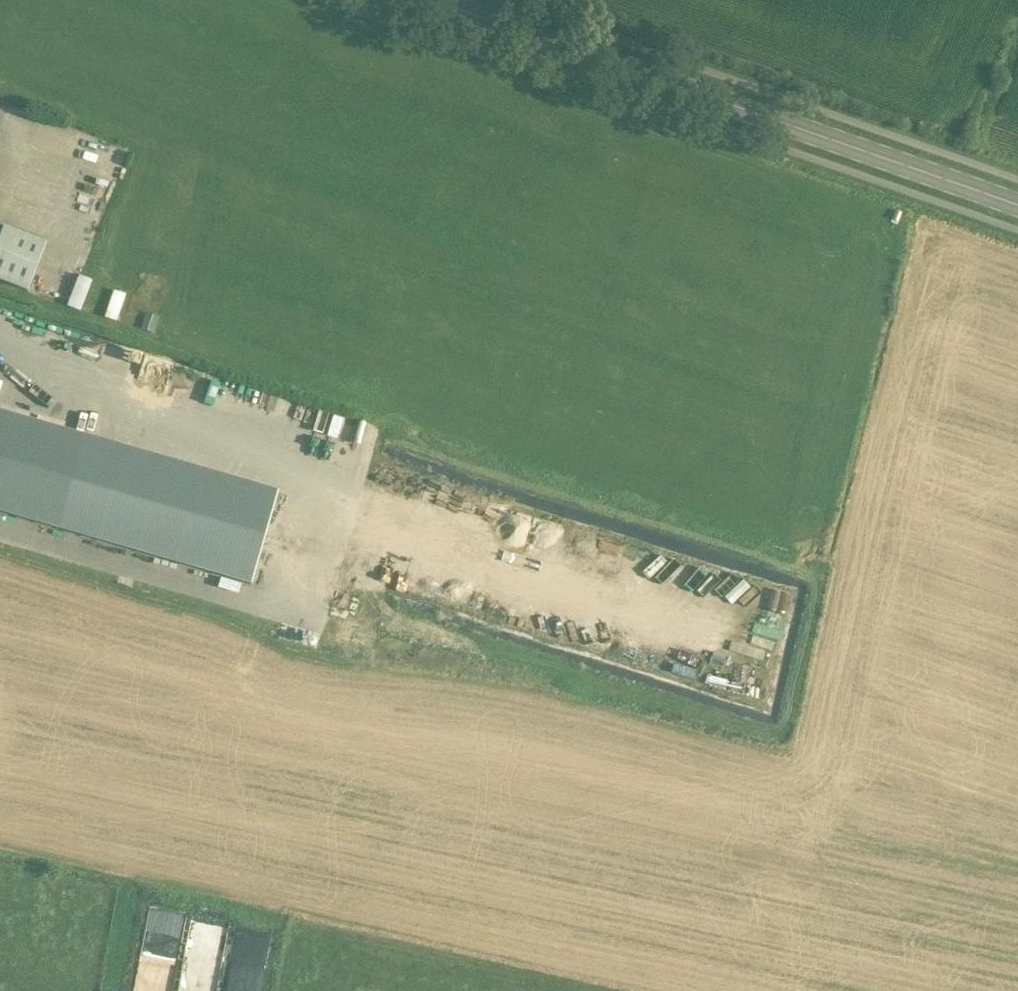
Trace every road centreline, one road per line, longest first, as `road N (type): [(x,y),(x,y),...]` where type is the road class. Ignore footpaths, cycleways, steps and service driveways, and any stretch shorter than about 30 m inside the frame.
road 1 (primary): [(1017,212),(435,0)]
road 2 (unclassified): [(369,0),(327,125),(298,142),(249,146),(0,60)]

